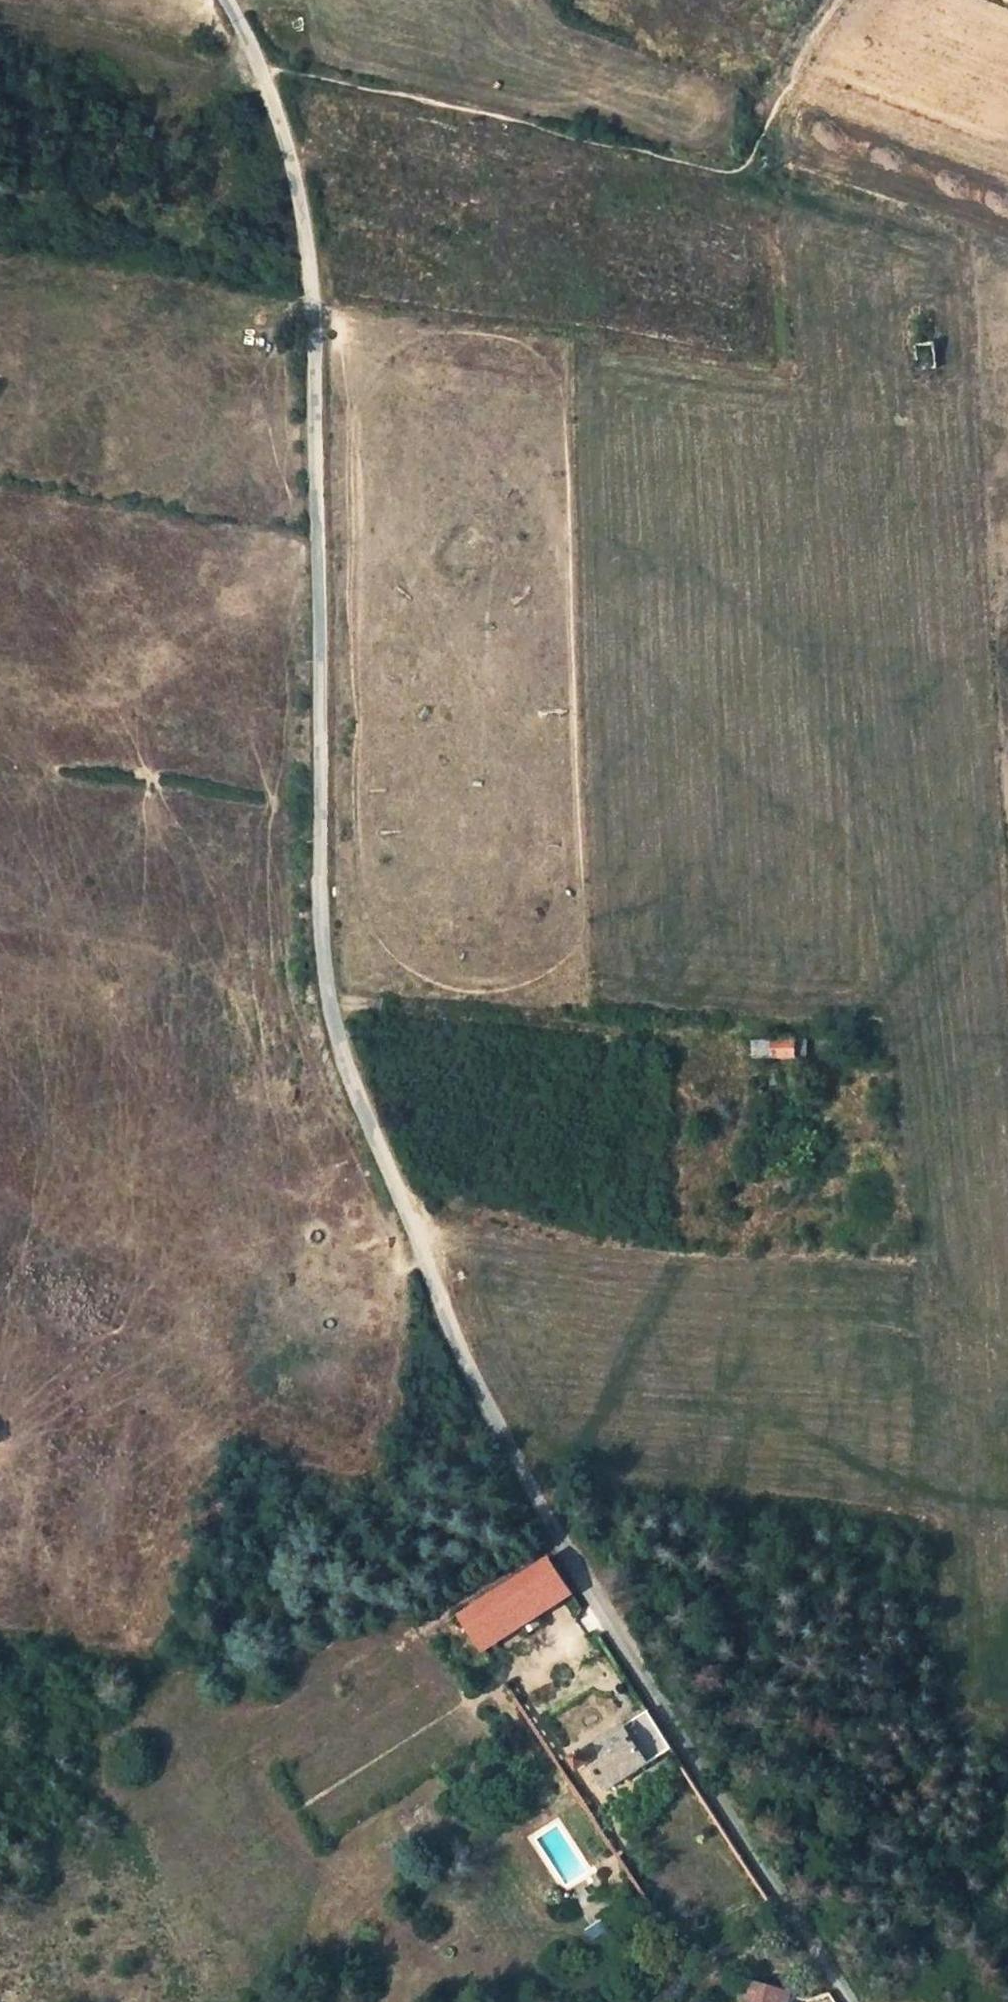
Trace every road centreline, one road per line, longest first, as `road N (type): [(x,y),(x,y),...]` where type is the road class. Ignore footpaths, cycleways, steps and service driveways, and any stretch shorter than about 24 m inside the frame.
road 1 (unclassified): [(851,2001),(502,1418),(372,1121),(333,885),(314,306),(295,166),(224,0)]

